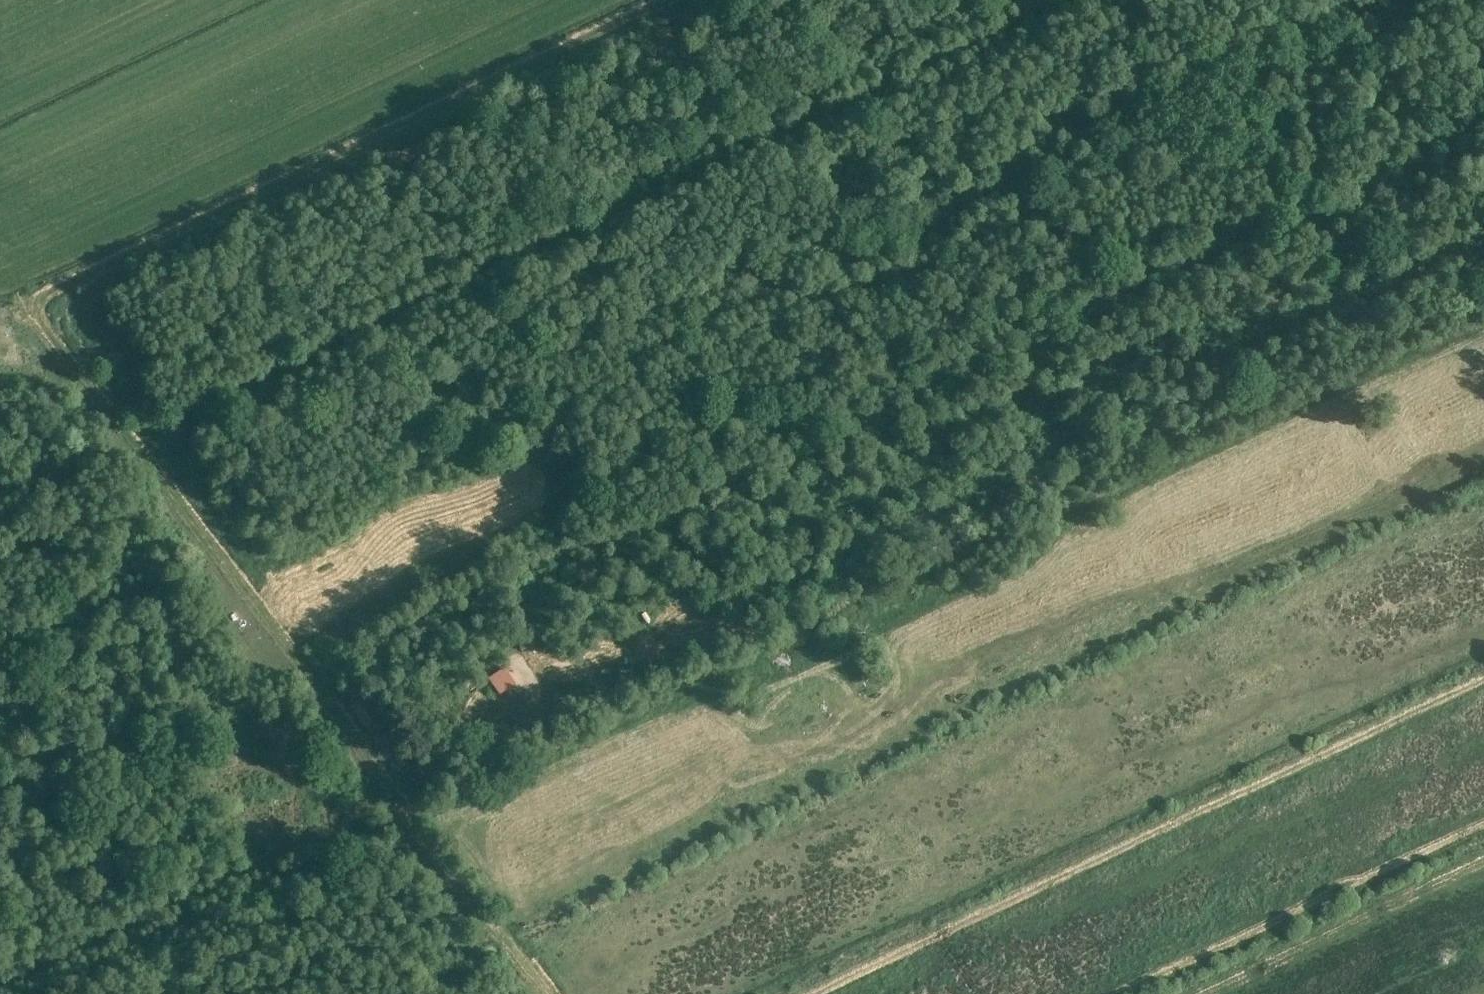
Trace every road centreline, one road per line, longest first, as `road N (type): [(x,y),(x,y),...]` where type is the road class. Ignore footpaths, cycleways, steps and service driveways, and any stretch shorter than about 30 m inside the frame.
road 1 (track): [(0,263),(546,993)]

